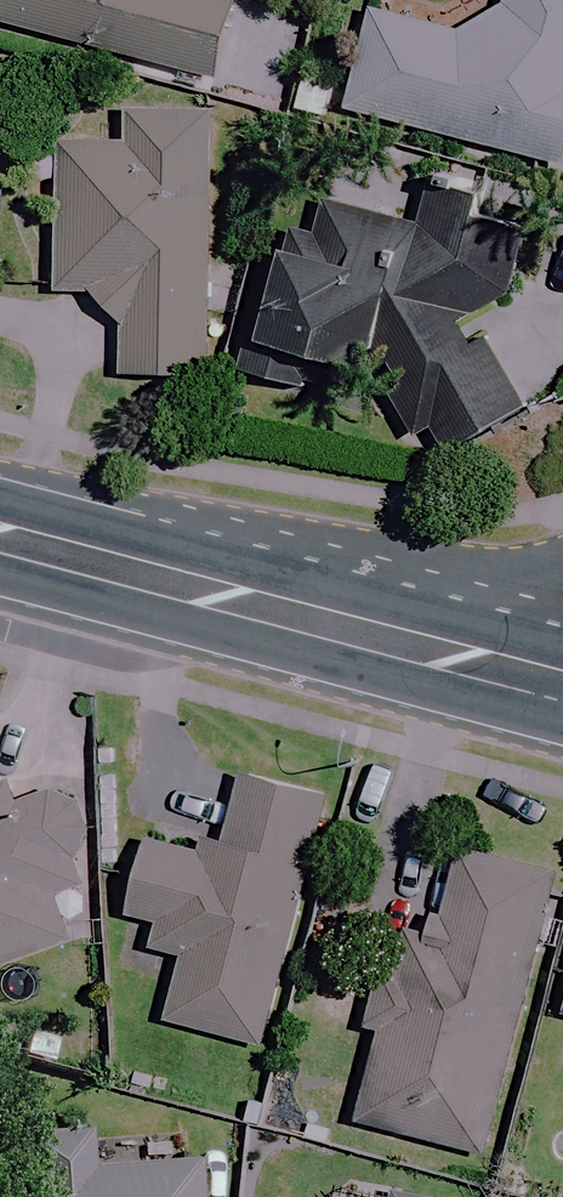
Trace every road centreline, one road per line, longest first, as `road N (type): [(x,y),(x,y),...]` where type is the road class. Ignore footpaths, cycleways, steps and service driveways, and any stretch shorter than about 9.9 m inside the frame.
road 1 (secondary): [(562,680),(526,680),(0,540)]

